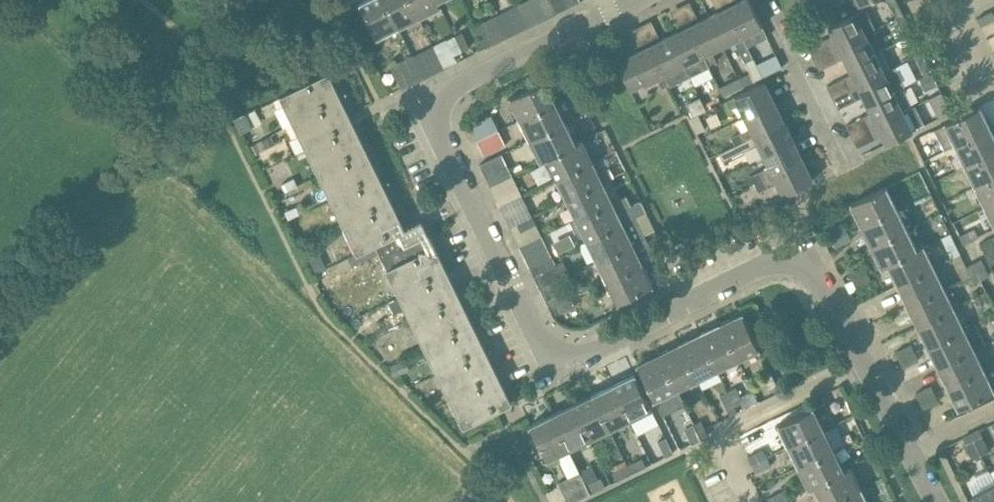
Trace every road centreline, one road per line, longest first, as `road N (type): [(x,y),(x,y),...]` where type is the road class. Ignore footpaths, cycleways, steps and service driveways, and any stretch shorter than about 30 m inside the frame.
road 1 (unclassified): [(634,0),(459,89),(440,117),(441,138),(538,335),(574,357),(596,353),(771,264),(793,263),(828,284),(865,363)]
road 2 (residential): [(751,501),(717,433),(865,363)]
road 3 (residential): [(841,169),(761,0)]
road 4 (unclassified): [(865,363),(938,501)]

